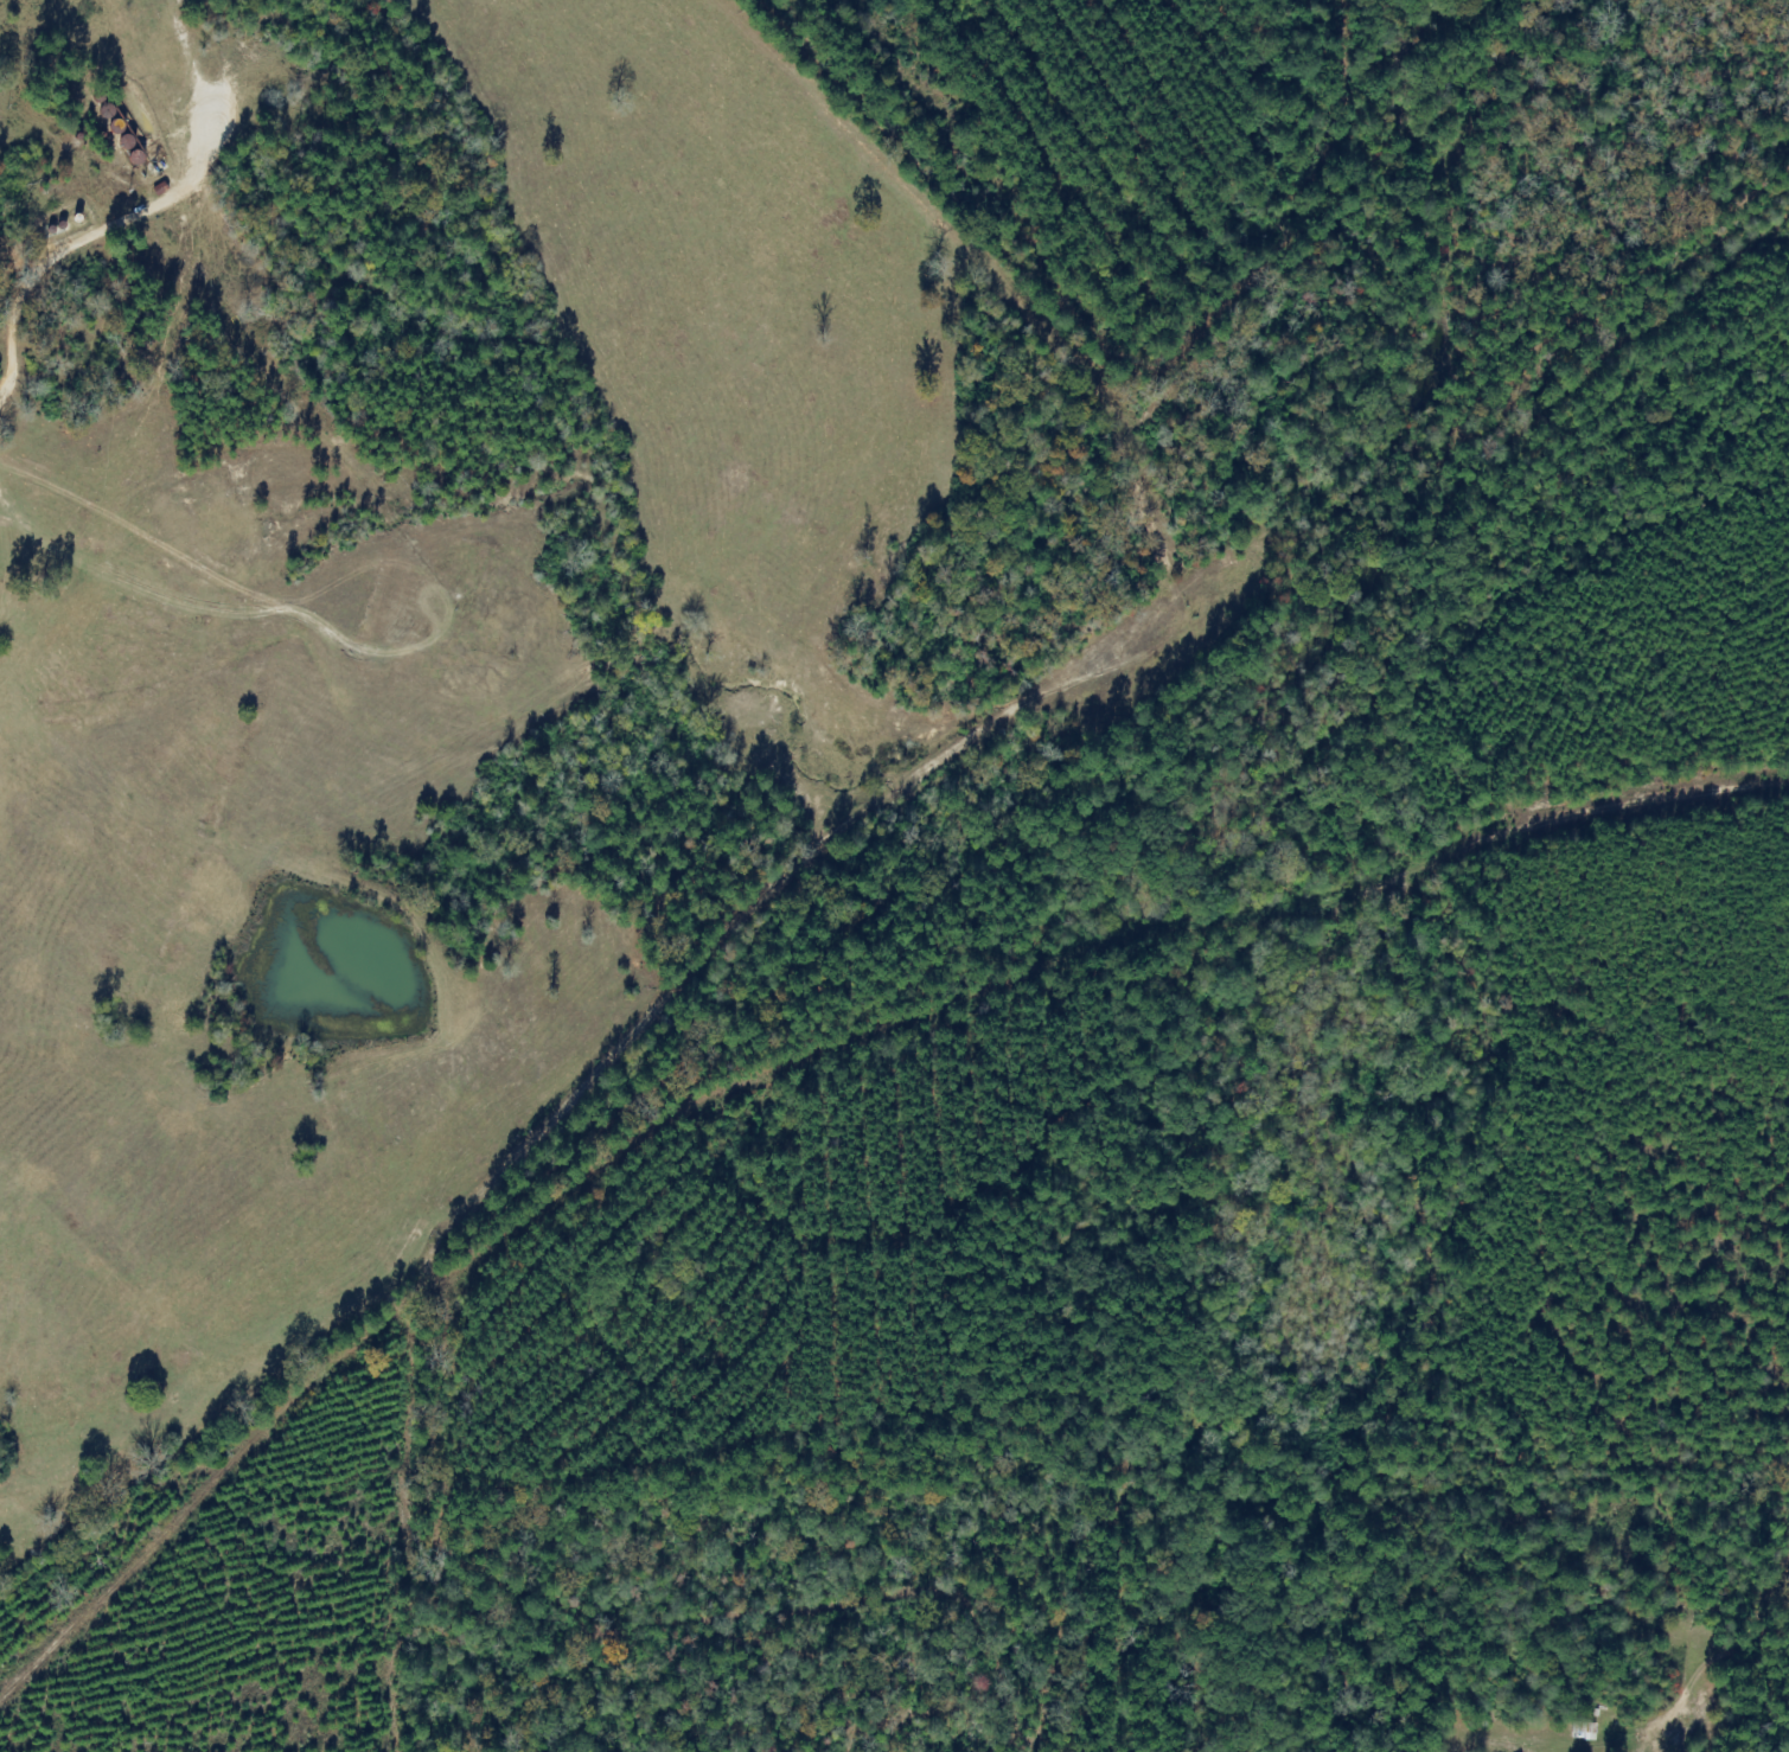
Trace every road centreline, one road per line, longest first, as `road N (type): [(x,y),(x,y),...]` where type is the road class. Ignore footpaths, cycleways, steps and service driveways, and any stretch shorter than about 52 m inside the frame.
road 1 (residential): [(146,913),(57,837),(40,766),(40,612),(69,530),(51,441),(0,390)]
road 2 (residential): [(51,441),(39,358),(53,311),(225,210),(261,143)]

